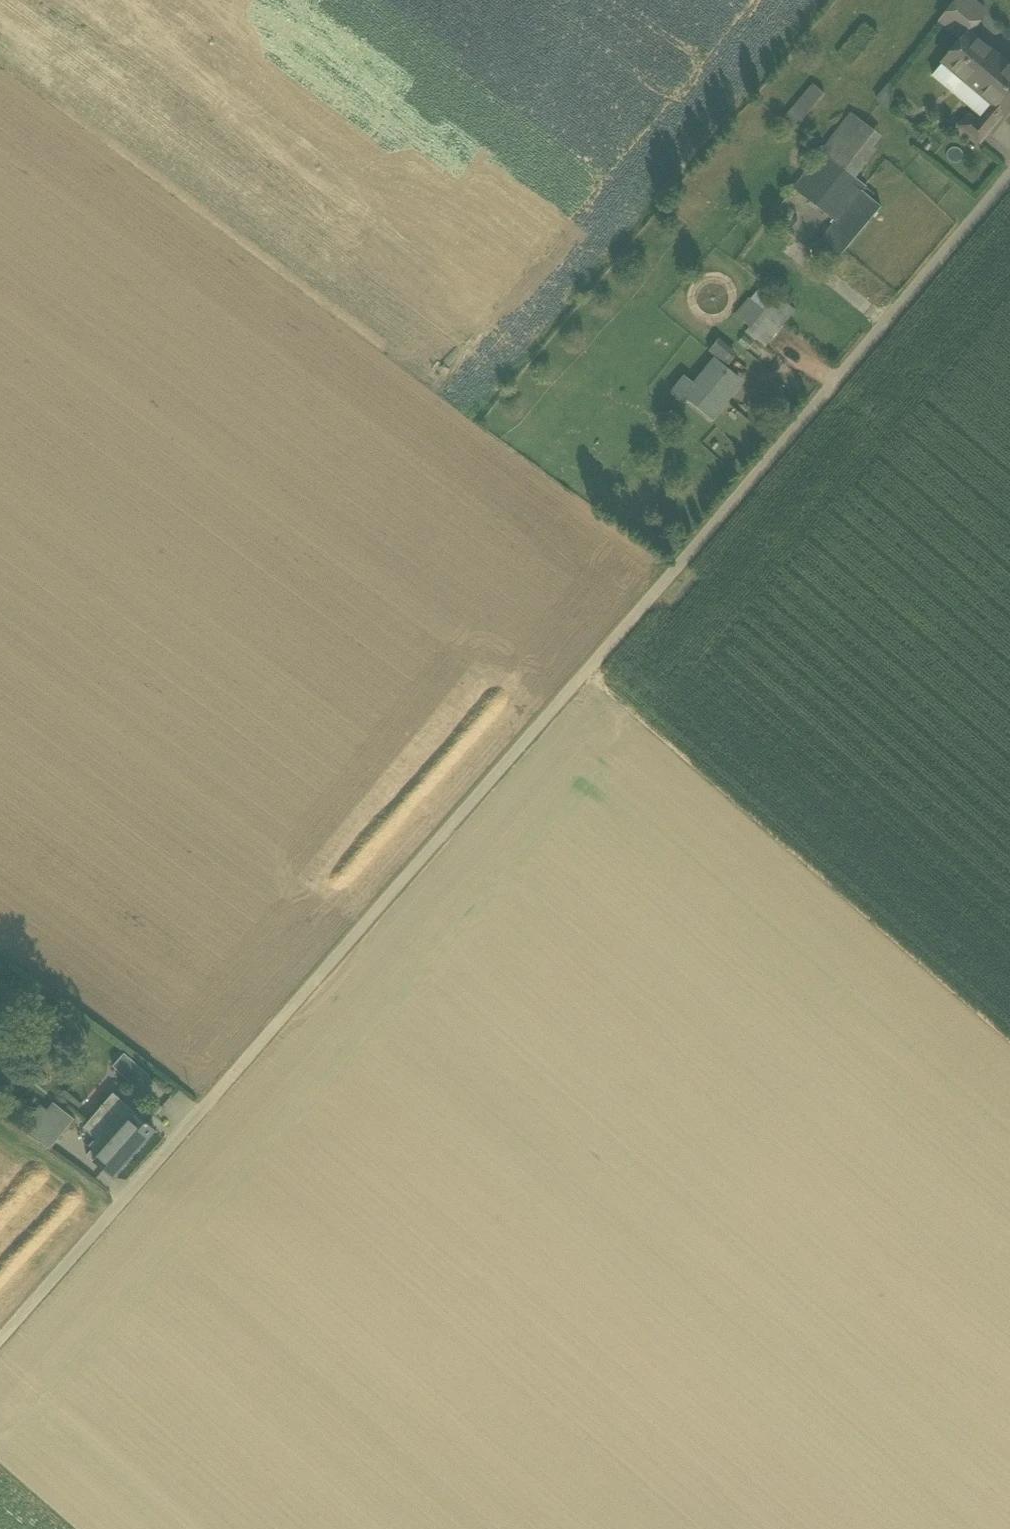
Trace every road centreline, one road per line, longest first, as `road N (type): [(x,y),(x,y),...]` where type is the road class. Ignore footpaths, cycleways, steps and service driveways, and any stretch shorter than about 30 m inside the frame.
road 1 (unclassified): [(1009,171),(677,565),(0,1337)]

